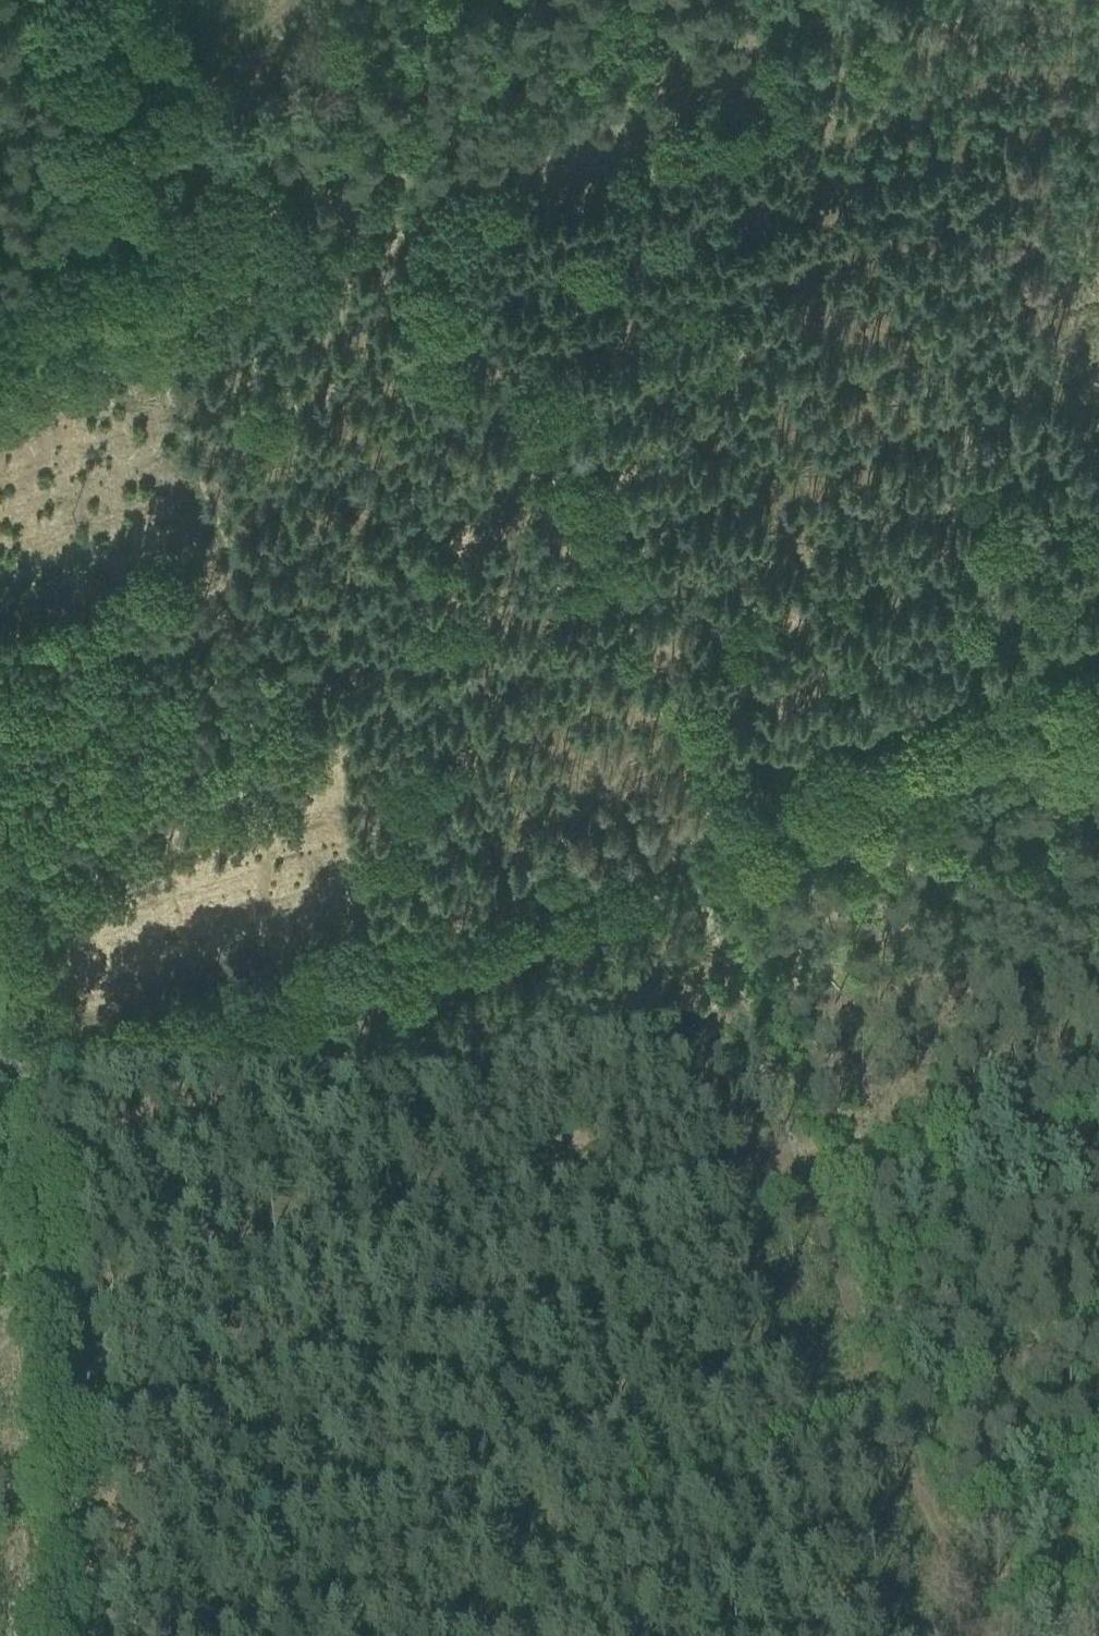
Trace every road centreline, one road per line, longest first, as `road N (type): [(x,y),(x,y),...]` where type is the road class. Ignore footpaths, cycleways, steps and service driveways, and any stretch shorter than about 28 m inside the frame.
road 1 (track): [(28,1070),(1098,695)]
road 2 (track): [(28,1070),(66,1635)]

